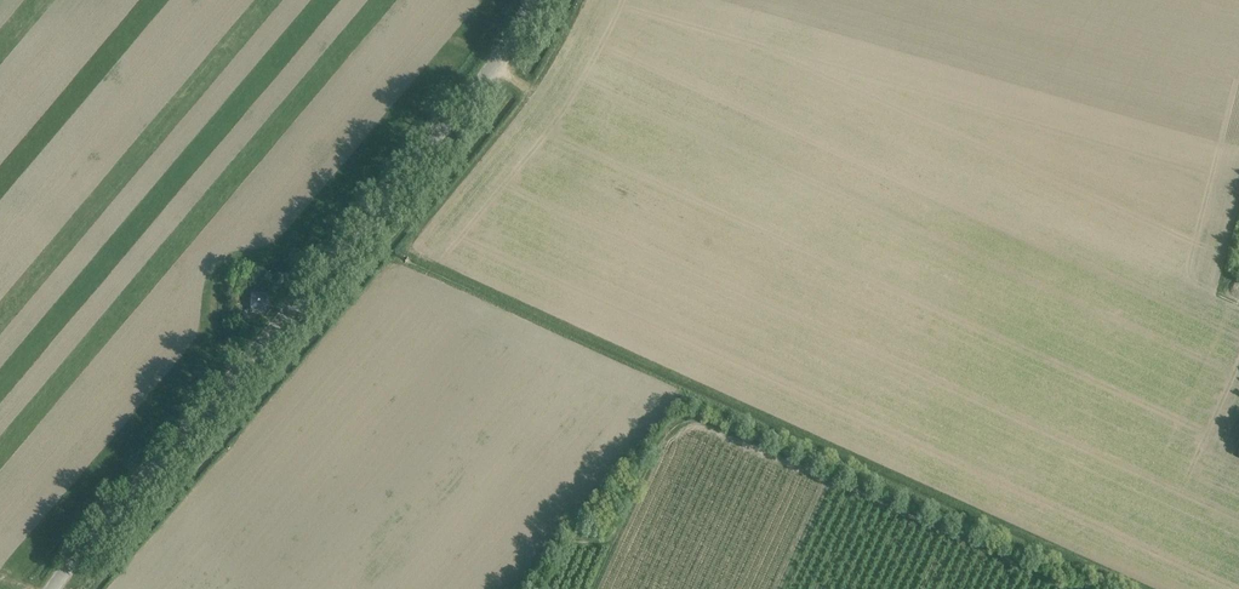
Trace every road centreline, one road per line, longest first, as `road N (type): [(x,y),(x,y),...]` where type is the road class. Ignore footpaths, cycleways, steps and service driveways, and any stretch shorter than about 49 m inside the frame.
road 1 (tertiary): [(53,588),(439,130),(526,0)]

